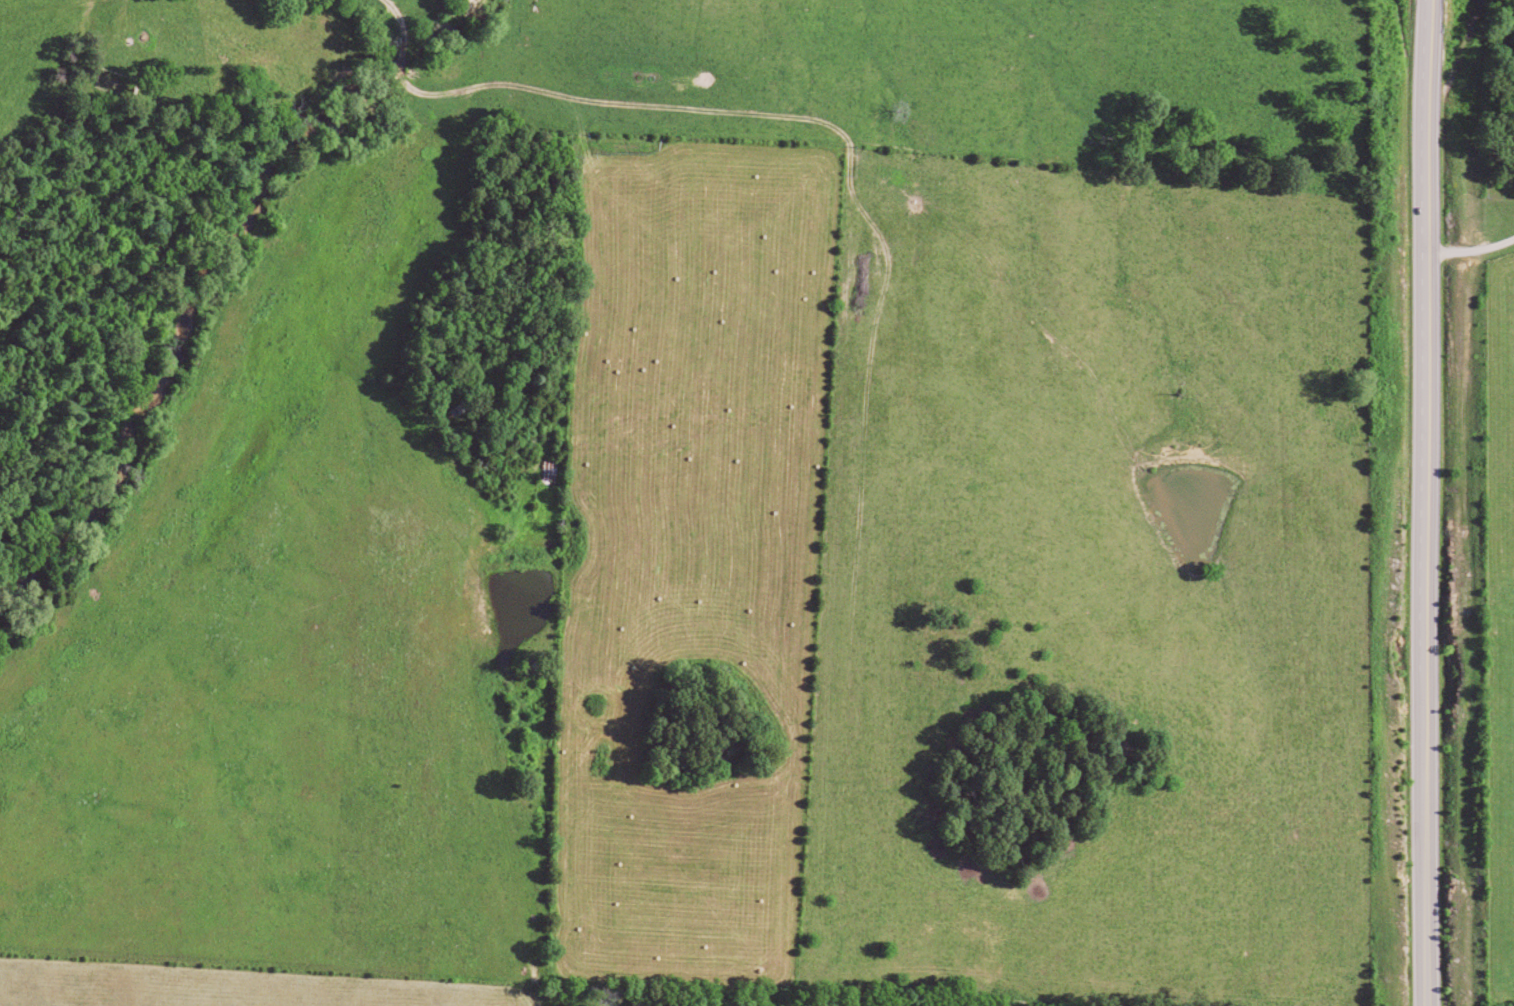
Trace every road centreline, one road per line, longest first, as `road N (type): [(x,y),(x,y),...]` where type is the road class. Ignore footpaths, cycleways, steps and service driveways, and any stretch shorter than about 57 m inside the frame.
road 1 (primary): [(1426,1005),(1425,0)]

